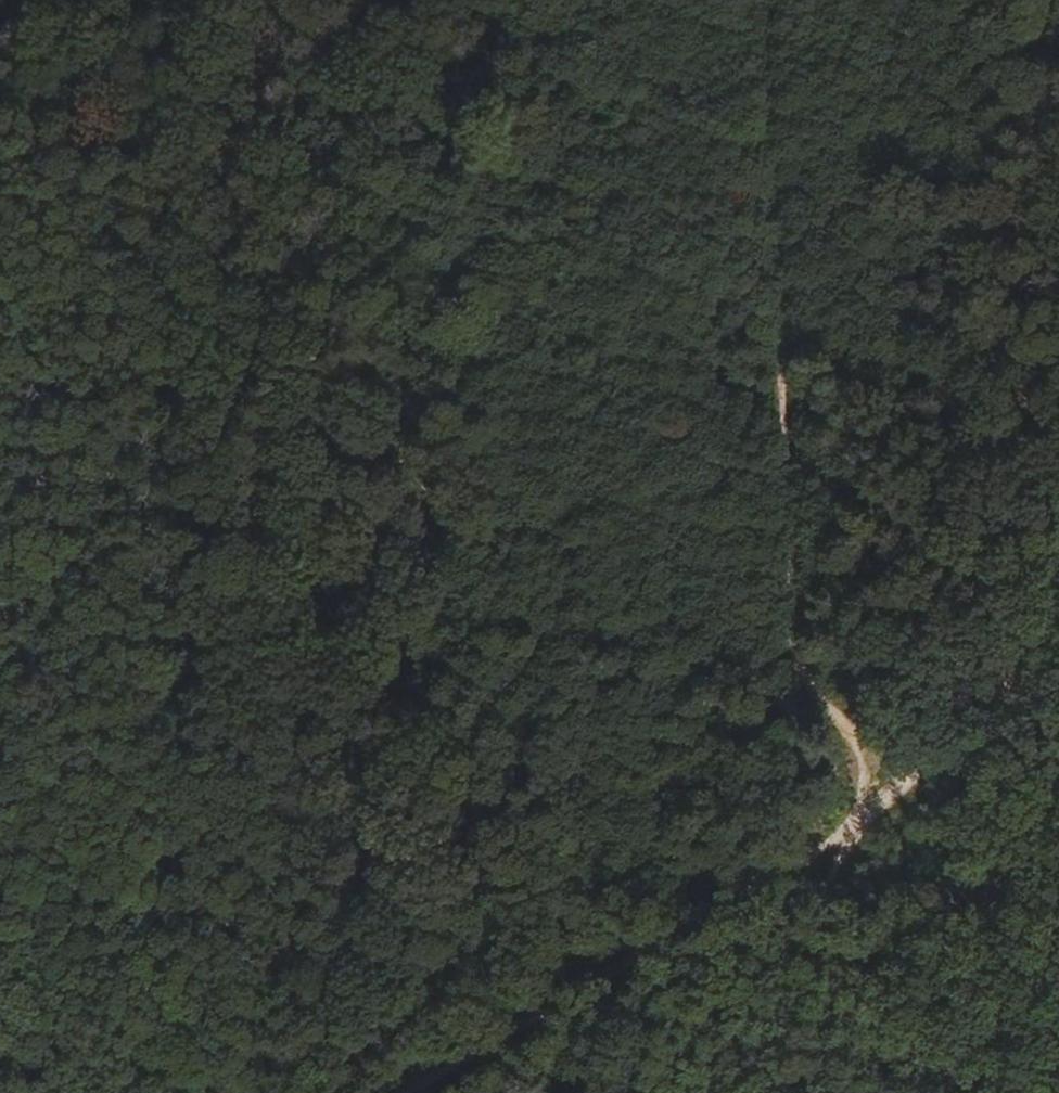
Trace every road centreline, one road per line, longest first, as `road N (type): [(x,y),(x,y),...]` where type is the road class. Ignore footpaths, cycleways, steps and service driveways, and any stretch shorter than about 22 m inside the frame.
road 1 (track): [(859,829),(632,943),(388,1092)]
road 2 (track): [(1058,558),(976,735),(859,829)]
road 3 (track): [(962,1092),(941,1053),(937,1010),(1029,810)]
road 4 (track): [(859,829),(813,910),(819,1092)]

